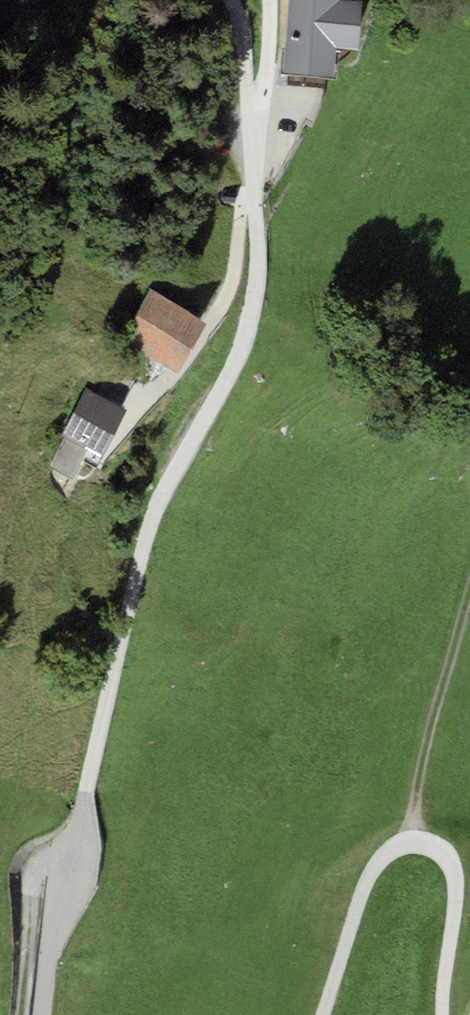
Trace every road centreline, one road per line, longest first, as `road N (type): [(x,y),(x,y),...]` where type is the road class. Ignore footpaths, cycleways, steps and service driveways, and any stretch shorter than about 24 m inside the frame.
road 1 (residential): [(69,860),(148,531),(249,321),(257,276),(253,158)]
road 2 (unclassified): [(447,1014),(463,895),(448,851),(408,844),(380,862),(328,1014)]
road 3 (track): [(408,844),(469,631)]
road 4 (residential): [(69,860),(34,878),(18,1014)]
road 5 (track): [(253,158),(270,0)]
road 6 (residential): [(41,1014),(69,860)]

